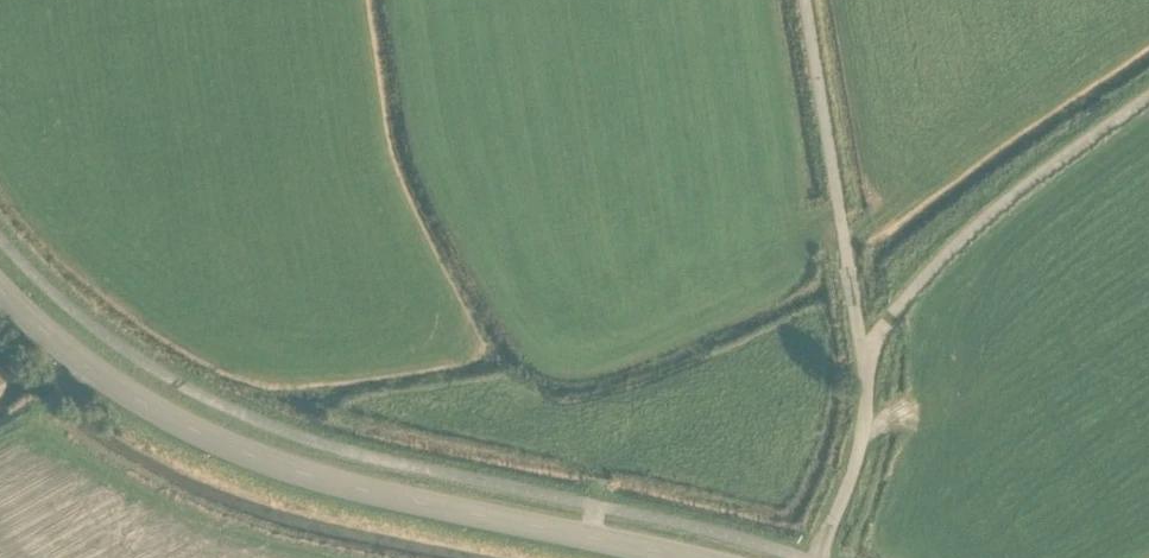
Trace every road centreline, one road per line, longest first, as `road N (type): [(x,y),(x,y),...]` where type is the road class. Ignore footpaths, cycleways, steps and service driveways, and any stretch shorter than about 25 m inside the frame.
road 1 (secondary): [(677,557),(358,493),(250,458),(94,373),(0,293)]
road 2 (unclassified): [(889,356),(868,339),(853,304),(803,0)]
road 3 (unclassified): [(889,356),(968,240),(1148,108)]
road 4 (unclassified): [(824,557),(864,463),(873,380),(889,356)]

